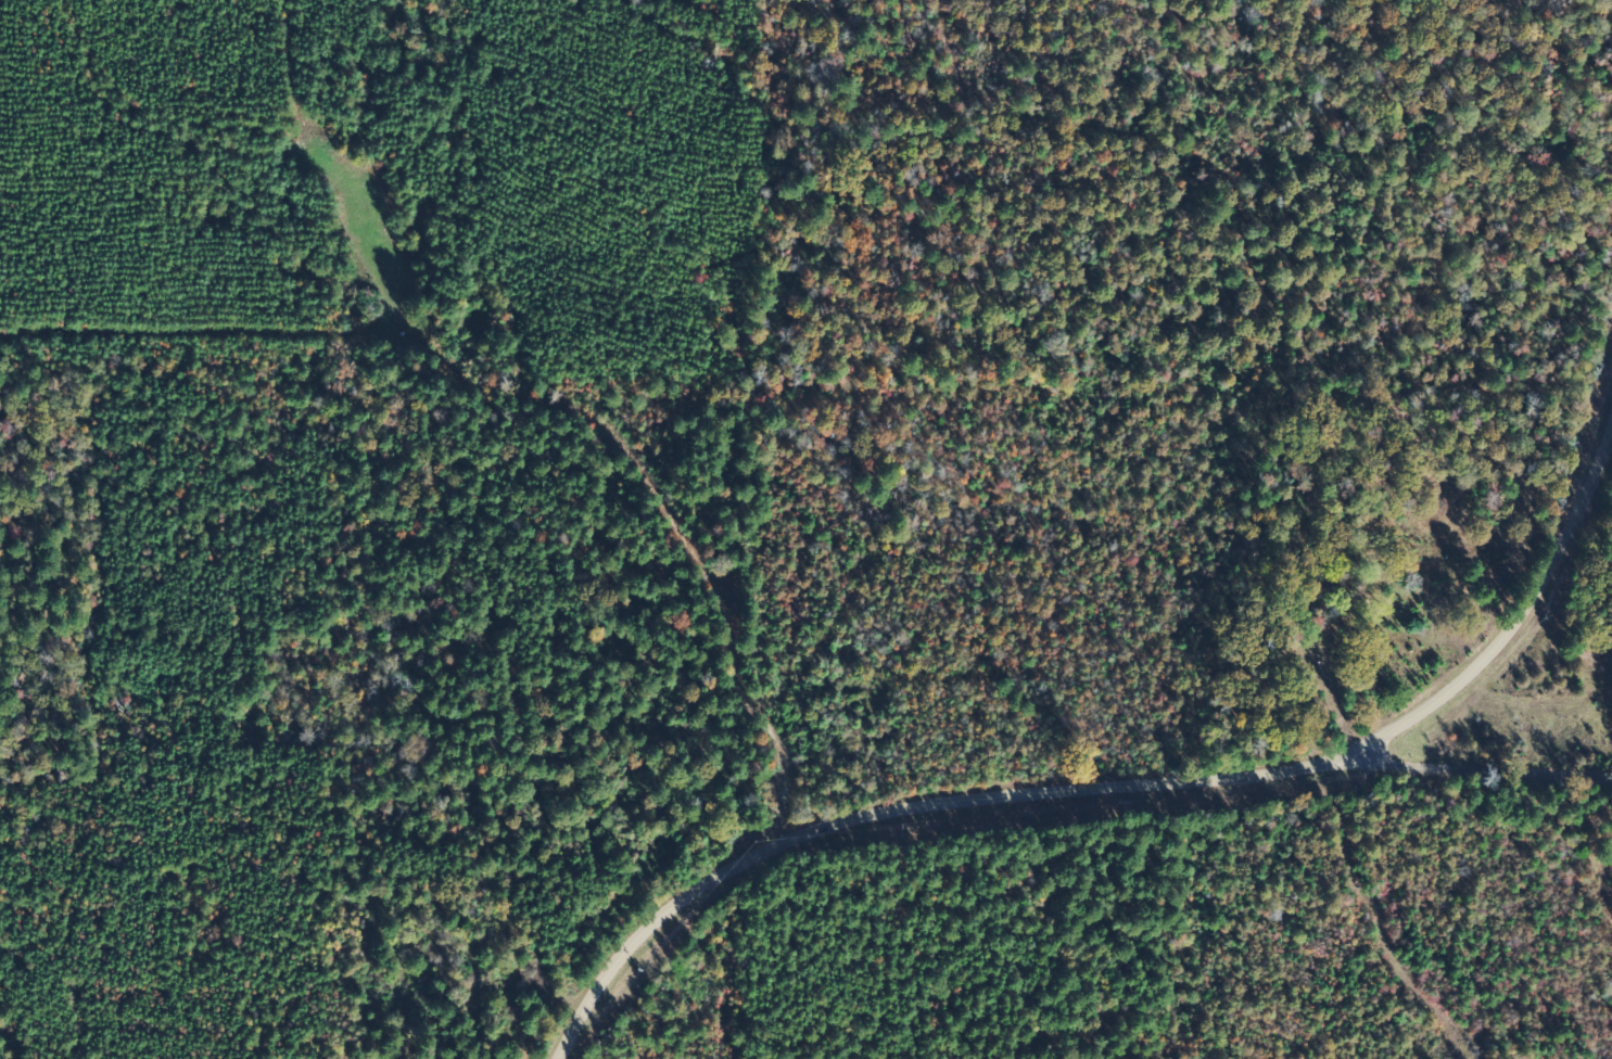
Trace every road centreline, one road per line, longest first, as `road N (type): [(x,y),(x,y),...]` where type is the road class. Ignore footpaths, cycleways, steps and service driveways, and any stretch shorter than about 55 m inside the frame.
road 1 (residential): [(603,1058),(746,872),(812,817),(912,789),(1423,745),(1528,674),(1577,618),(1611,533)]
road 2 (residential): [(1423,745),(1468,790),(1611,820)]

